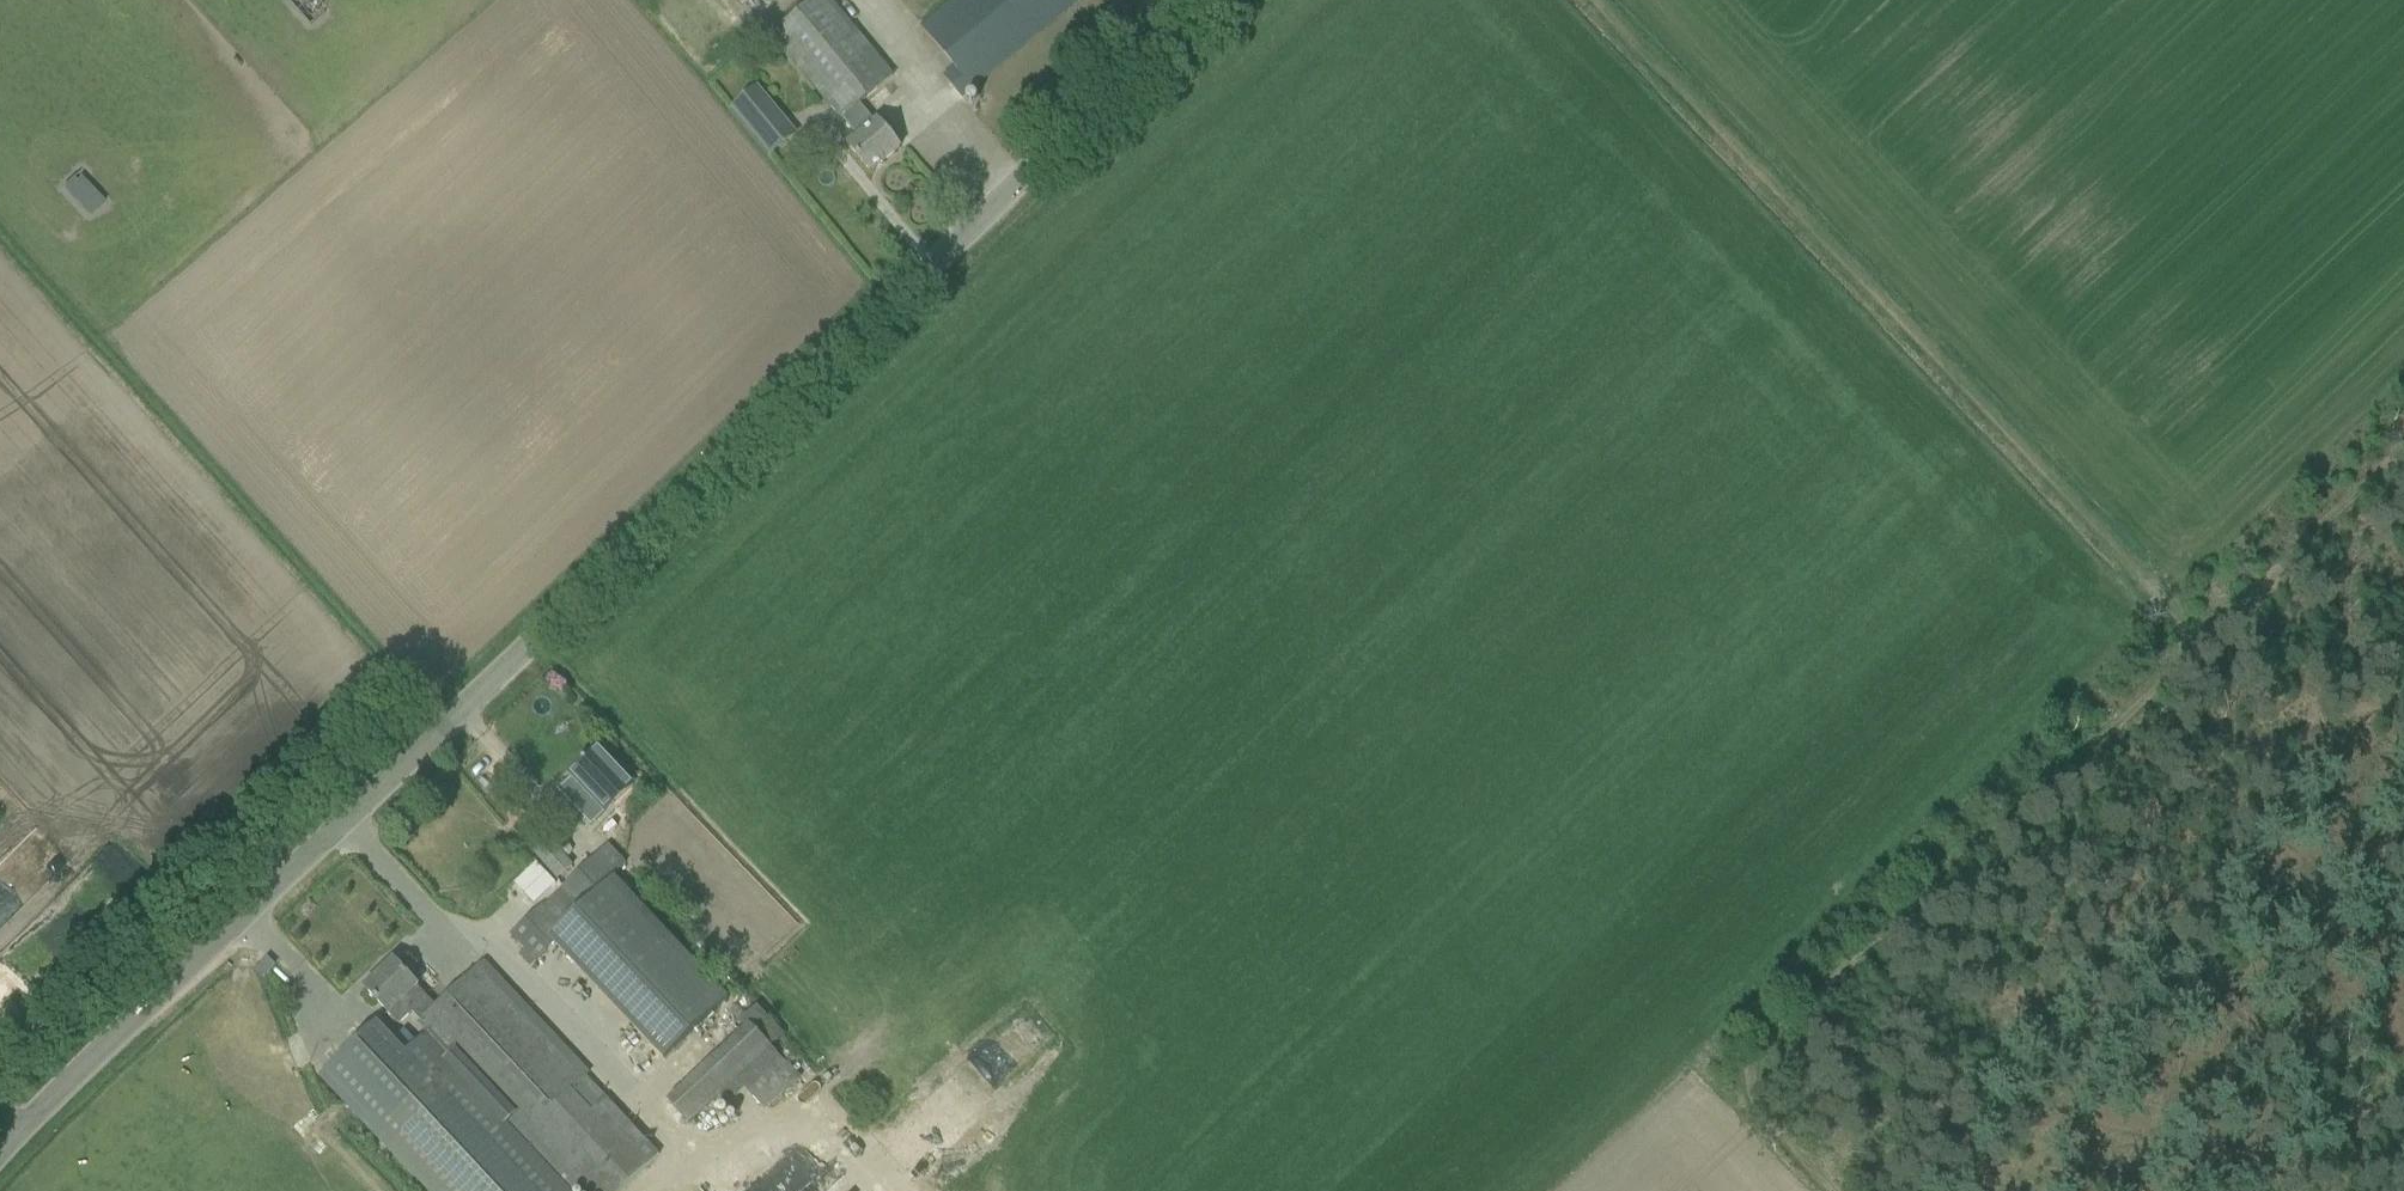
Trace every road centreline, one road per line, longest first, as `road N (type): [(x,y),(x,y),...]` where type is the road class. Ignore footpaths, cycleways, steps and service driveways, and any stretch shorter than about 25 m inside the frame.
road 1 (unclassified): [(0,1173),(121,1043),(1209,0)]
road 2 (track): [(1588,0),(2205,650)]
road 3 (track): [(2205,650),(1739,1083),(1837,1190)]
road 4 (track): [(2403,465),(2205,650)]

